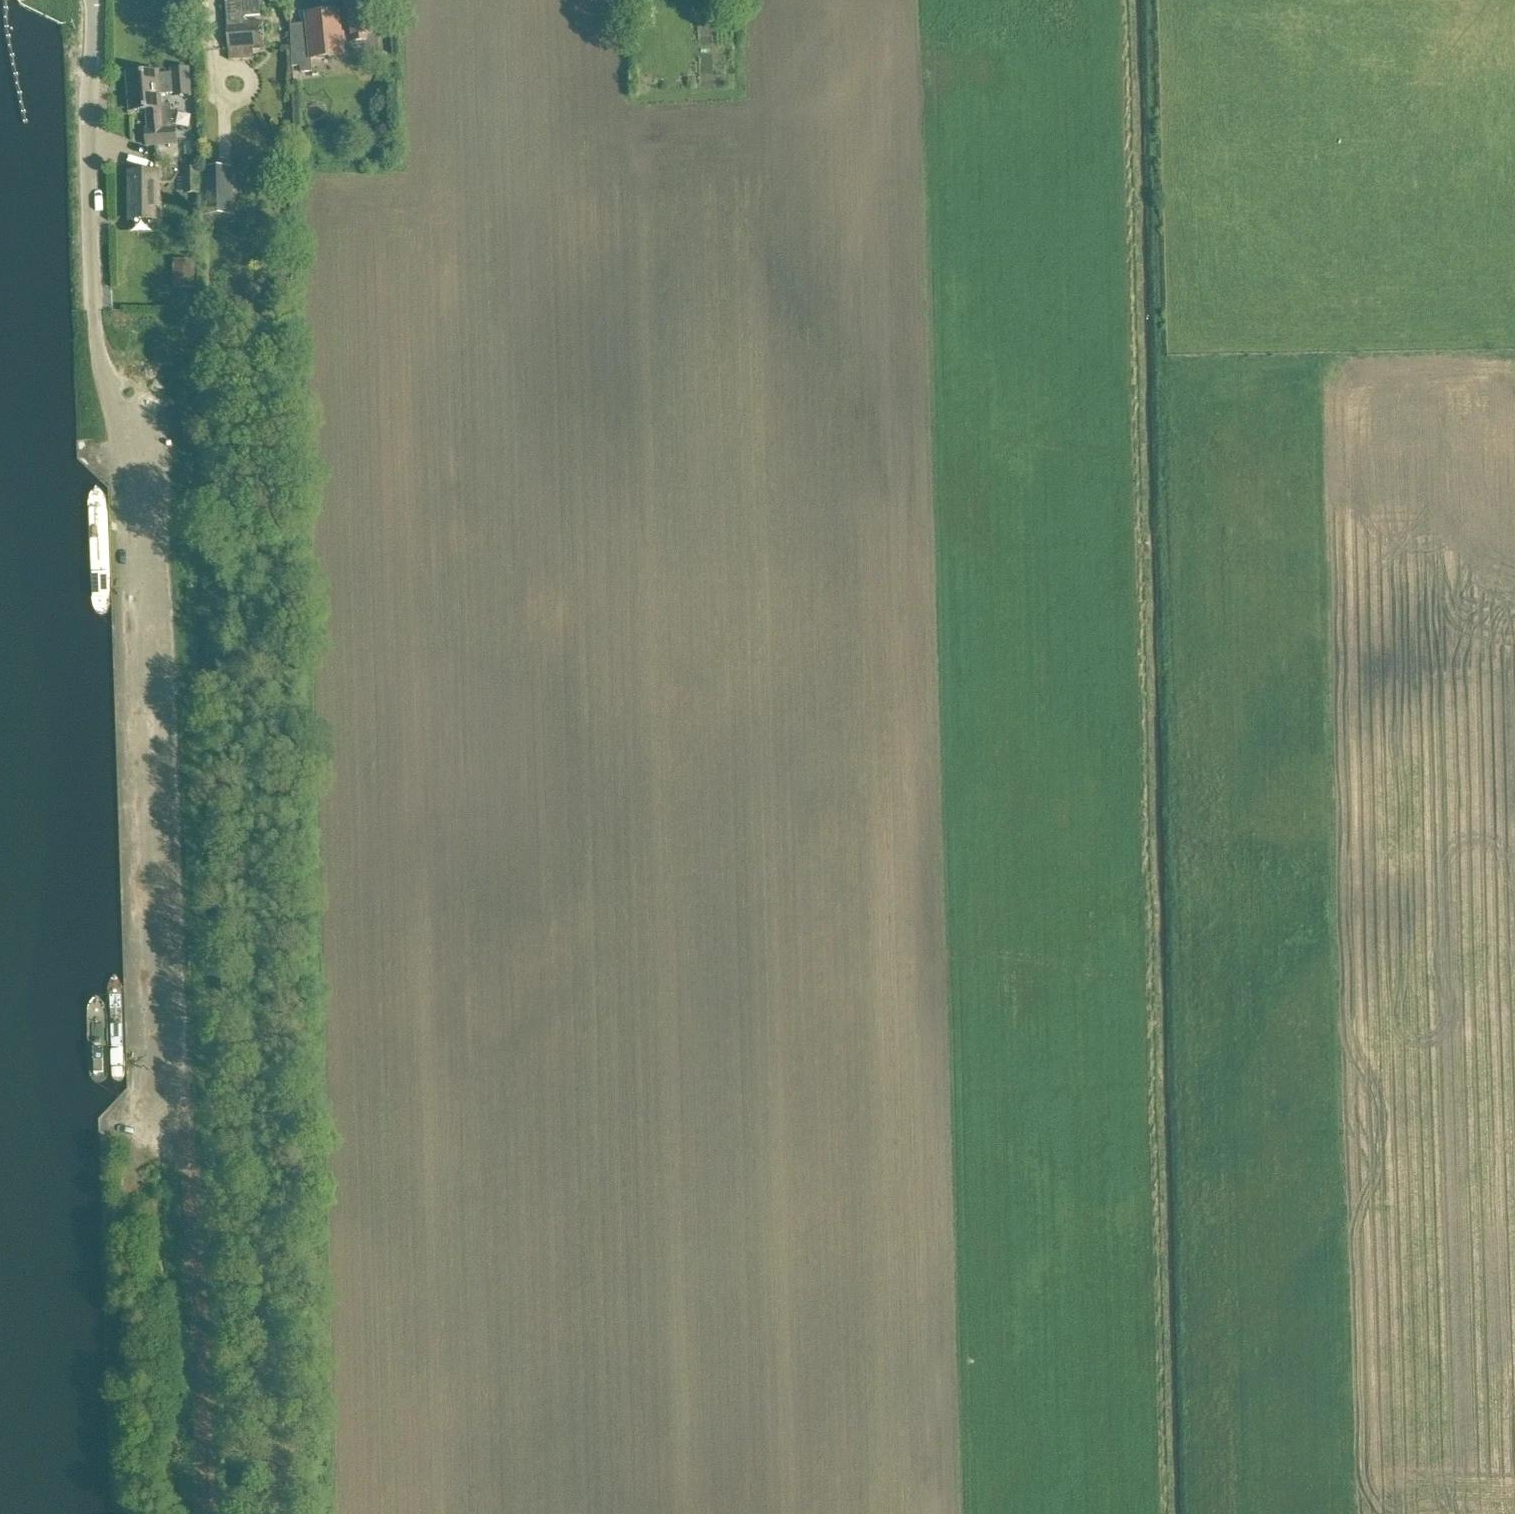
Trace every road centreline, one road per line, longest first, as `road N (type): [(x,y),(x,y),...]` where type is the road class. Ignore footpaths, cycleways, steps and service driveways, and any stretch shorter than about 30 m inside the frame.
road 1 (track): [(187,1163),(200,1513)]

